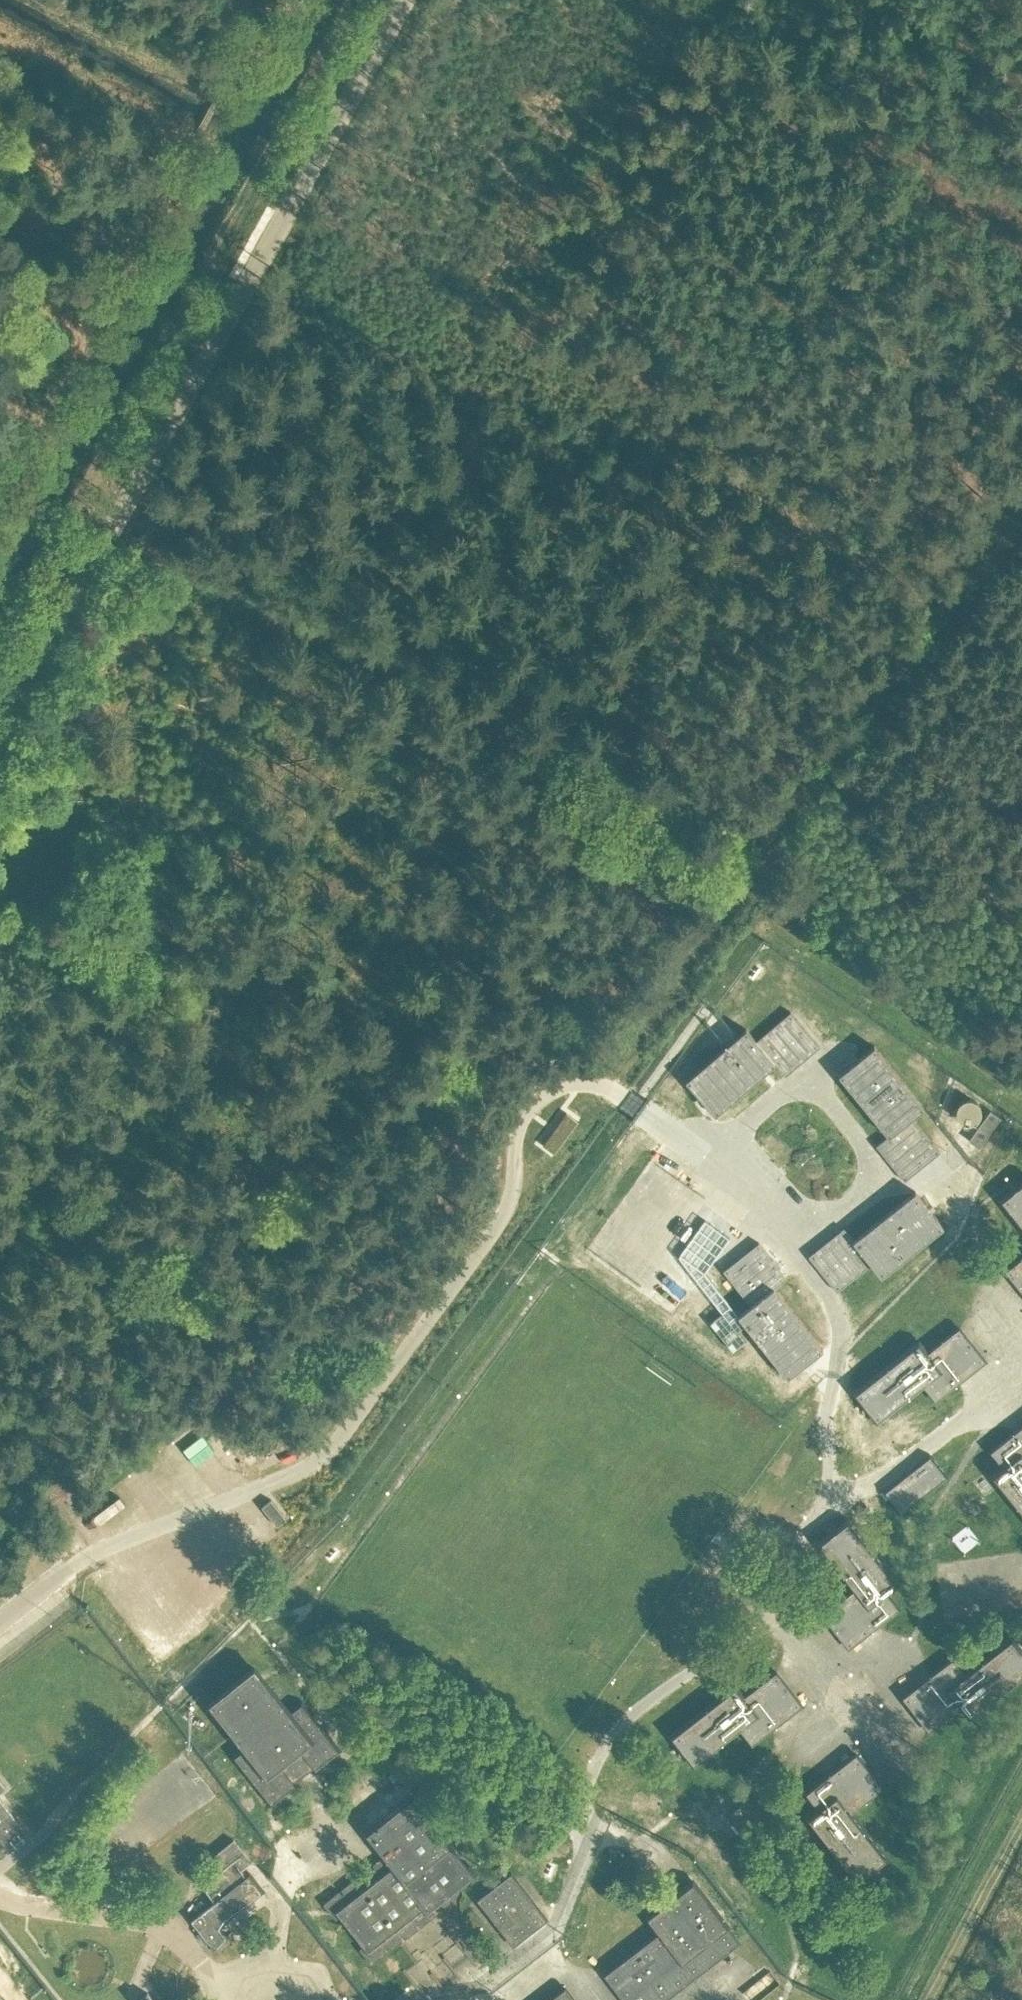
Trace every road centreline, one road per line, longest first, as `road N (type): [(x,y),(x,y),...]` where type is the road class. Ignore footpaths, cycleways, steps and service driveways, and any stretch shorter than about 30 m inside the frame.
road 1 (unclassified): [(402,0),(0,729)]
road 2 (track): [(188,149),(0,491)]
road 3 (track): [(1021,1829),(931,1999)]

